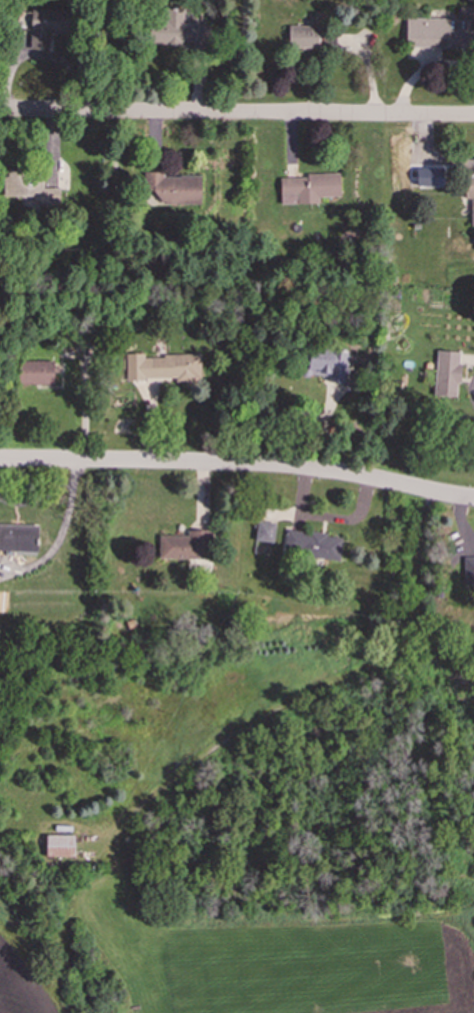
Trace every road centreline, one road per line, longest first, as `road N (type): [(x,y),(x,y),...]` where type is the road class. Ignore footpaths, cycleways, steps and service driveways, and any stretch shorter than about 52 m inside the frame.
road 1 (residential): [(473,498),(264,464),(0,459)]
road 2 (residential): [(473,116),(0,110)]

